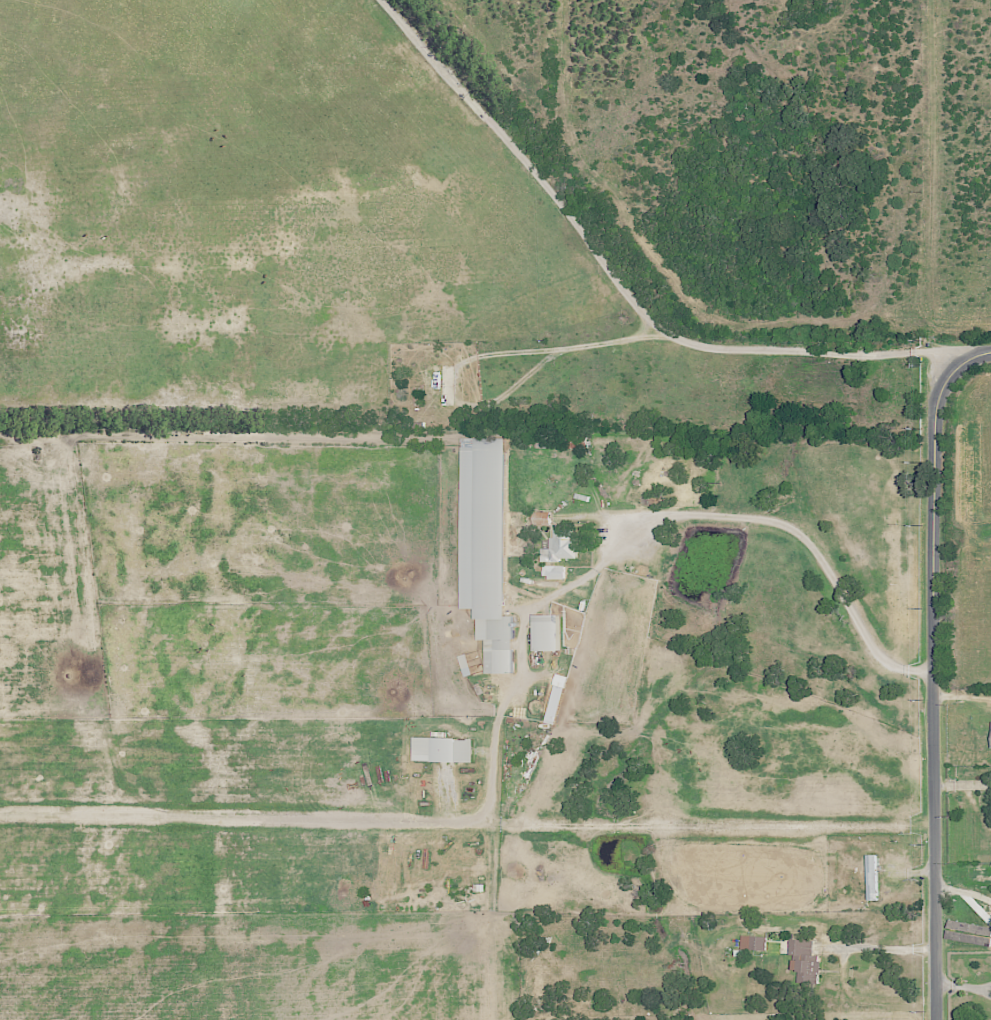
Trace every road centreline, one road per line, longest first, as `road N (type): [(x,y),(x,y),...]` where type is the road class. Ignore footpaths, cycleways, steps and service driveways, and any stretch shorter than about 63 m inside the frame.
road 1 (residential): [(932,1019),(935,422),(950,374),(990,352)]

